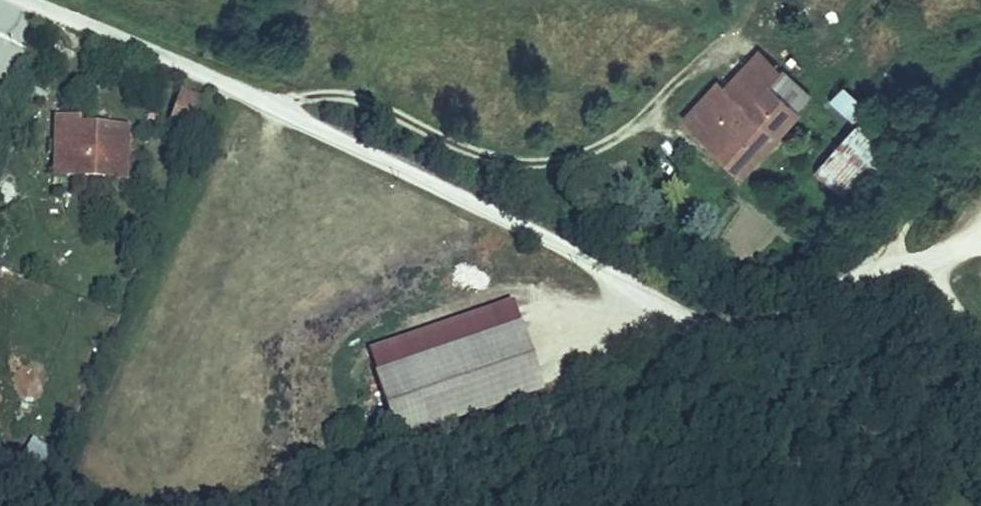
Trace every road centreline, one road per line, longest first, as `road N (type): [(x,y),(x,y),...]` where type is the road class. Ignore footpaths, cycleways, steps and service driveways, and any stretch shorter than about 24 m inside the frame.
road 1 (track): [(870,271),(980,119)]

